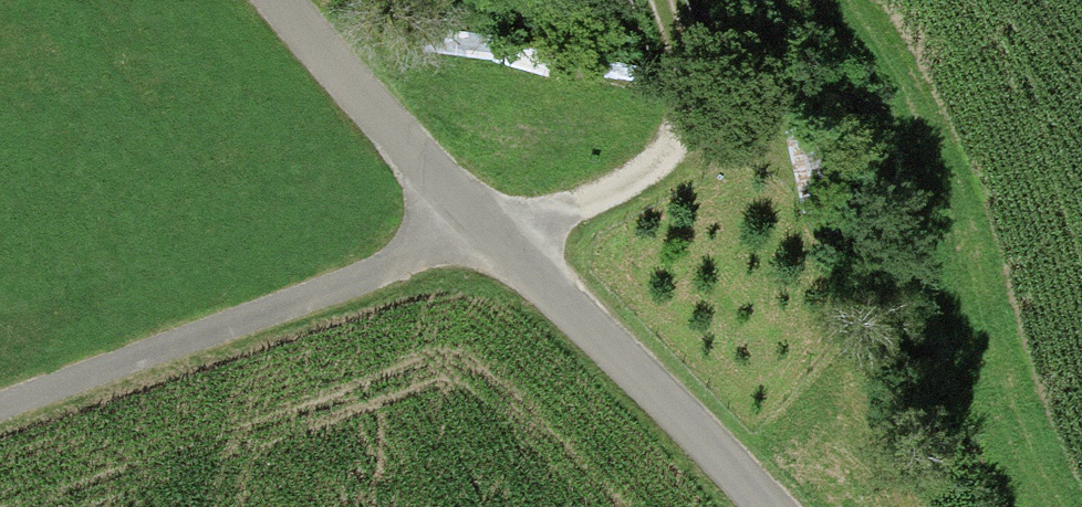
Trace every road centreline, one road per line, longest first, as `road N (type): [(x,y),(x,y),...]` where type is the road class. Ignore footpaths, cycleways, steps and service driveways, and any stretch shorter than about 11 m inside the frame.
road 1 (track): [(0,402),(584,200),(652,166),(678,125),(675,76),(654,0)]
road 2 (unclassified): [(285,0),(483,231),(763,506)]

